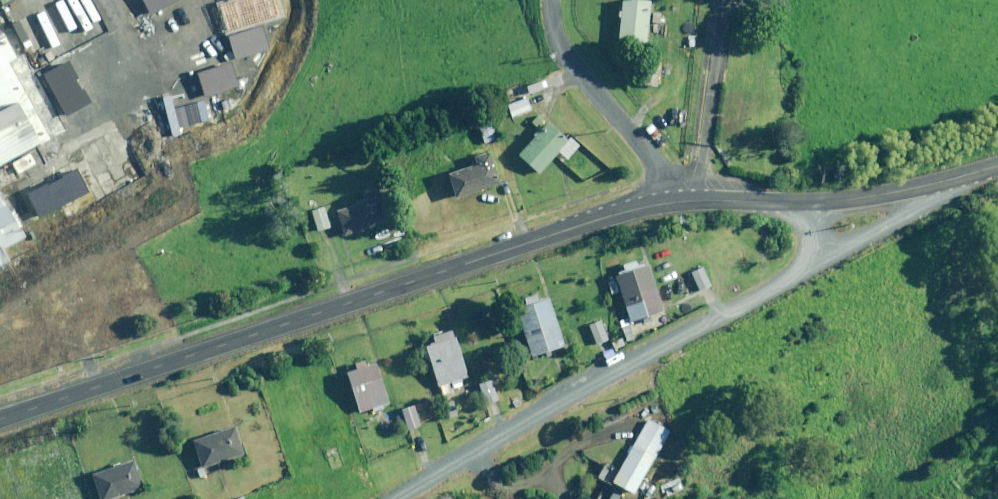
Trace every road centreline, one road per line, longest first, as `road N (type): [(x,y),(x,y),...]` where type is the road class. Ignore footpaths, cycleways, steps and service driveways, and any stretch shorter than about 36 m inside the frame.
road 1 (unclassified): [(0,418),(568,228),(672,201)]
road 2 (unclassified): [(397,498),(818,263)]
road 3 (residential): [(552,0),(564,49),(672,201)]
road 4 (unclassified): [(818,263),(925,206),(959,177)]
road 5 (unclassified): [(672,201),(819,202)]
road 6 (unclassified): [(819,202),(959,177)]

